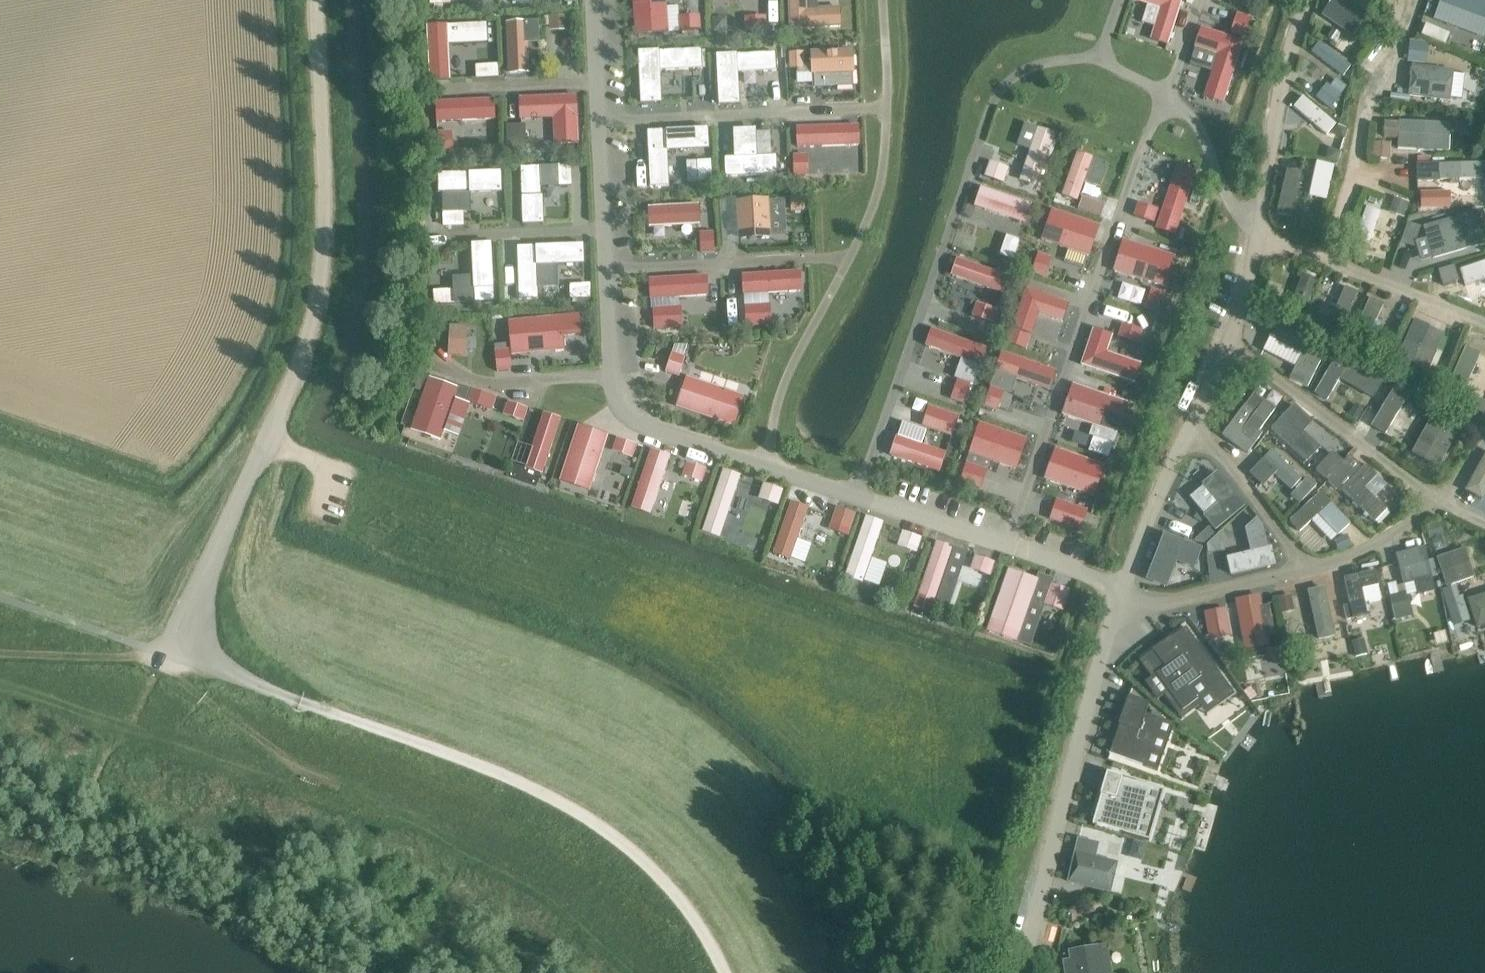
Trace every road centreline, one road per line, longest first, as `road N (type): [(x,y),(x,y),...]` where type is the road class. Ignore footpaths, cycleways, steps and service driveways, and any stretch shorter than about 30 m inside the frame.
road 1 (unclassified): [(165,651),(265,446),(316,307),(324,234),(315,0)]
road 2 (track): [(724,972),(679,893),(593,818),(521,781),(165,651)]

